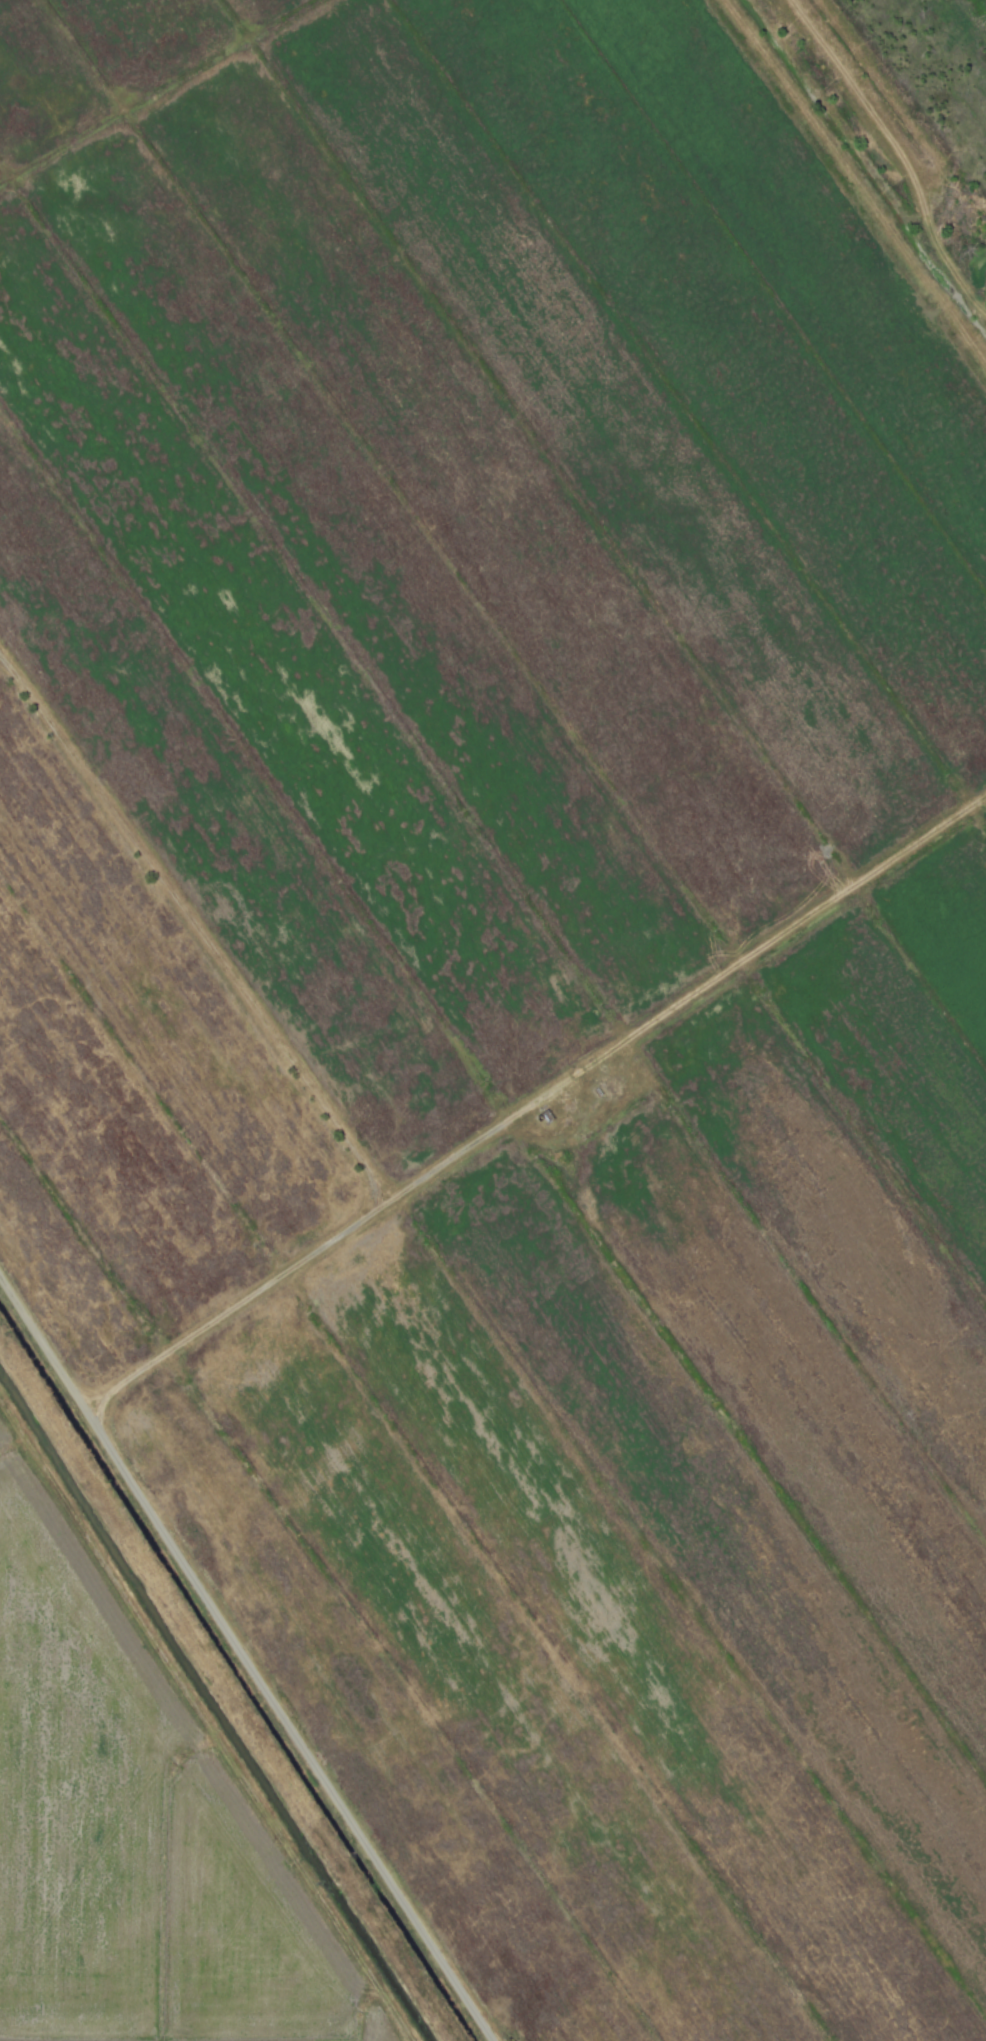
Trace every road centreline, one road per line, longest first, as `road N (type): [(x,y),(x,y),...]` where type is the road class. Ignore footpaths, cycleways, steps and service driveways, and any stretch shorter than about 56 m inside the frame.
road 1 (track): [(492,2040),(0,1279)]
road 2 (track): [(355,1231),(371,1212),(370,1179),(3,660)]
road 3 (track): [(101,1438),(109,1404),(125,1388),(518,1123)]

